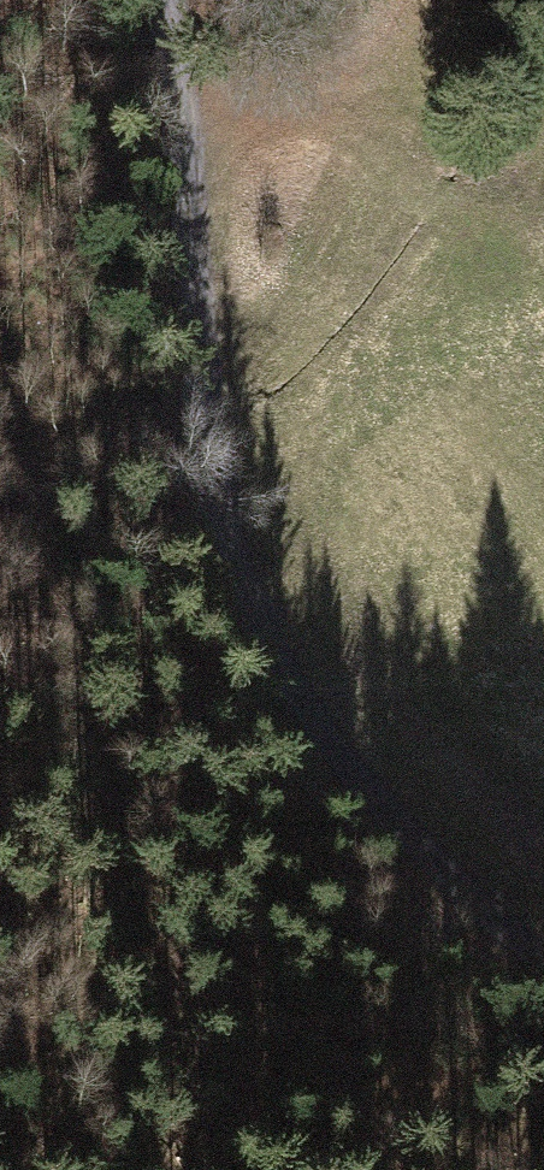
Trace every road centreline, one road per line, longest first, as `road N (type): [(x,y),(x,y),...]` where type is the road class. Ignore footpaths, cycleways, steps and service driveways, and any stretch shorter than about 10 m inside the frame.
road 1 (track): [(167,0),(184,140),(201,443),(211,513),(234,586),(272,666),(355,785),(543,979)]
road 2 (track): [(200,1169),(163,982),(0,449)]

